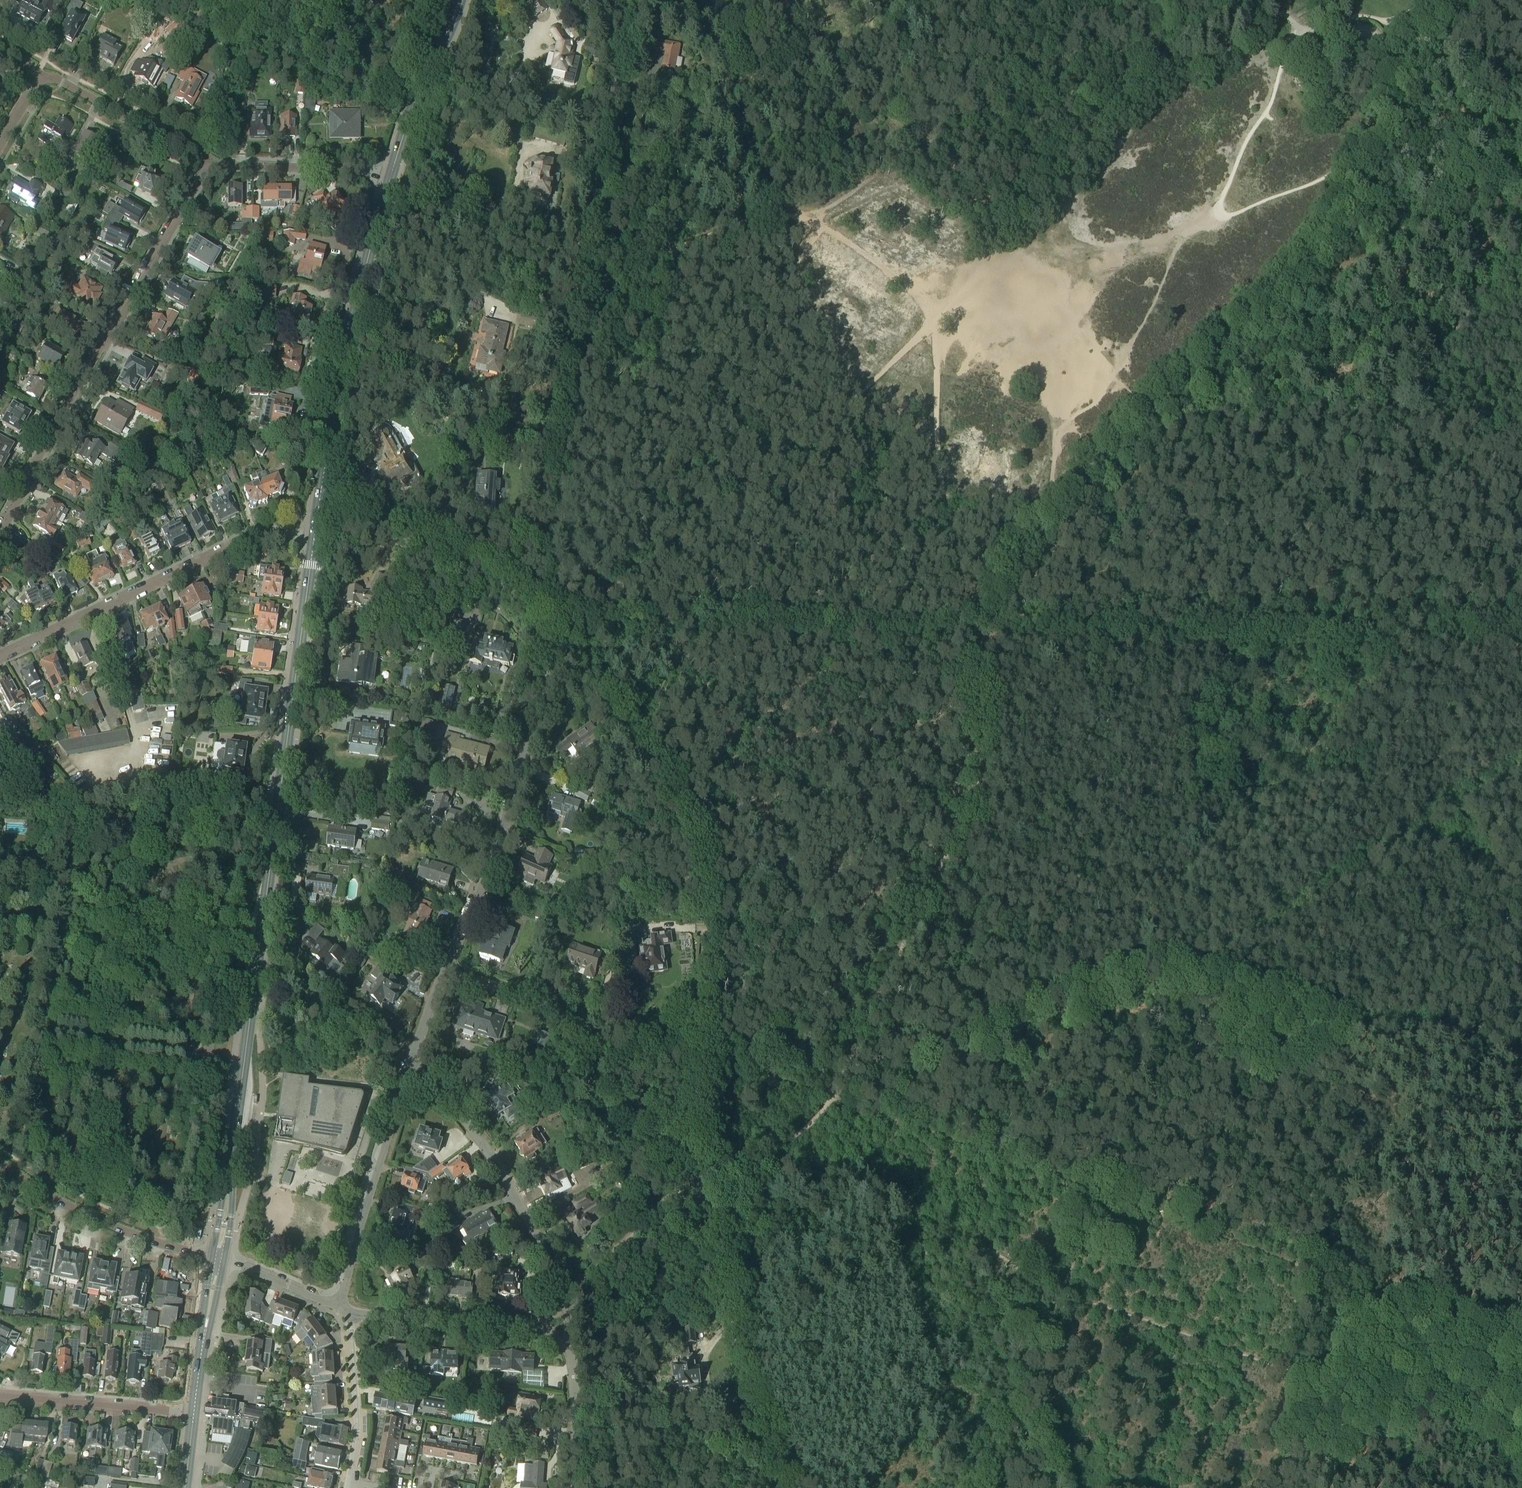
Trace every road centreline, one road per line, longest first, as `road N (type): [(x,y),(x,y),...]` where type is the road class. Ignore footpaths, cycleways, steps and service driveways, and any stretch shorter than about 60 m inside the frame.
road 1 (track): [(975,619),(1057,503),(1233,342),(1320,238),(1359,171),(1414,36)]
road 2 (track): [(835,1095),(909,1068),(999,1020),(1155,963),(1204,970),(1521,1069)]
road 3 (residential): [(447,971),(528,752),(550,630),(455,560),(319,509)]
road 4 (track): [(757,1161),(816,1120),(835,1095),(963,813),(977,744),(975,619)]
road 5 (track): [(786,1487),(746,1377),(699,1179),(697,1053),(708,928)]
road 6 (track): [(1521,626),(975,619)]
road 7 (residential): [(381,209),(582,254),(625,0)]
road 8 (primary): [(258,965),(314,538)]
road 9 (track): [(975,619),(612,617),(550,630)]
road 10 (residential): [(200,174),(0,530)]
road 11 (track): [(193,1042),(193,981),(227,892),(221,875),(192,860),(164,870),(138,910),(143,960),(171,1008)]
road 12 (residential): [(0,655),(250,538),(314,538)]
road 13 (track): [(198,1058),(185,1065),(50,1045),(44,1030),(50,1021),(193,1042),(196,1050)]
road 14 (track): [(227,892),(240,859),(227,828),(209,819),(138,842),(114,896),(112,951),(97,998)]
road 15 (primary): [(319,509),(381,209)]
road 16 (primary): [(219,1259),(258,965)]
road 17 (track): [(115,1063),(94,1106),(80,1168),(109,1186),(138,1157),(147,1092),(171,1063)]
road 18 (residential): [(411,1066),(461,1116),(510,1185),(564,1303)]
road 19 (residential): [(697,1053),(447,971)]
road 20 (track): [(138,842),(114,818),(99,821),(83,832),(68,864),(67,972),(97,1012)]
road 21 (residential): [(411,1066),(340,1307)]
road 22 (residential): [(219,1259),(100,1221),(0,1164)]
road 23 (track): [(1389,417),(1521,235)]
road 24 (residential): [(538,1325),(340,1307)]
road 25 (residential): [(194,1412),(0,1396)]
road 26 (track): [(0,976),(13,940),(35,948),(16,1078)]
road 27 (track): [(131,1171),(134,1192),(146,1199),(171,1192),(192,1063)]
road 28 (primary): [(390,178),(460,0)]
road 29 (tertiary): [(207,162),(41,76)]
road 30 (residential): [(347,1487),(357,1421),(352,1321),(340,1307)]
road 31 (track): [(77,845),(100,1028)]
road 32 (tertiary): [(390,178),(355,169),(207,162)]
road 33 (residential): [(258,965),(411,1066)]
road 34 (residential): [(564,1303),(699,1179)]
road 35 (track): [(189,1015),(169,971),(166,925),(194,898),(223,913)]
road 36 (track): [(50,1045),(29,1103),(29,1148),(80,1168)]
road 37 (primary): [(194,1412),(219,1259)]
road 38 (track): [(146,1199),(168,1092),(185,1065)]
road 39 (residential): [(568,1347),(577,1487)]
road 40 (track): [(1521,95),(1407,32)]
road 41 (residential): [(340,1307),(219,1259)]
road 42 (track): [(1027,1367),(1070,1487)]

